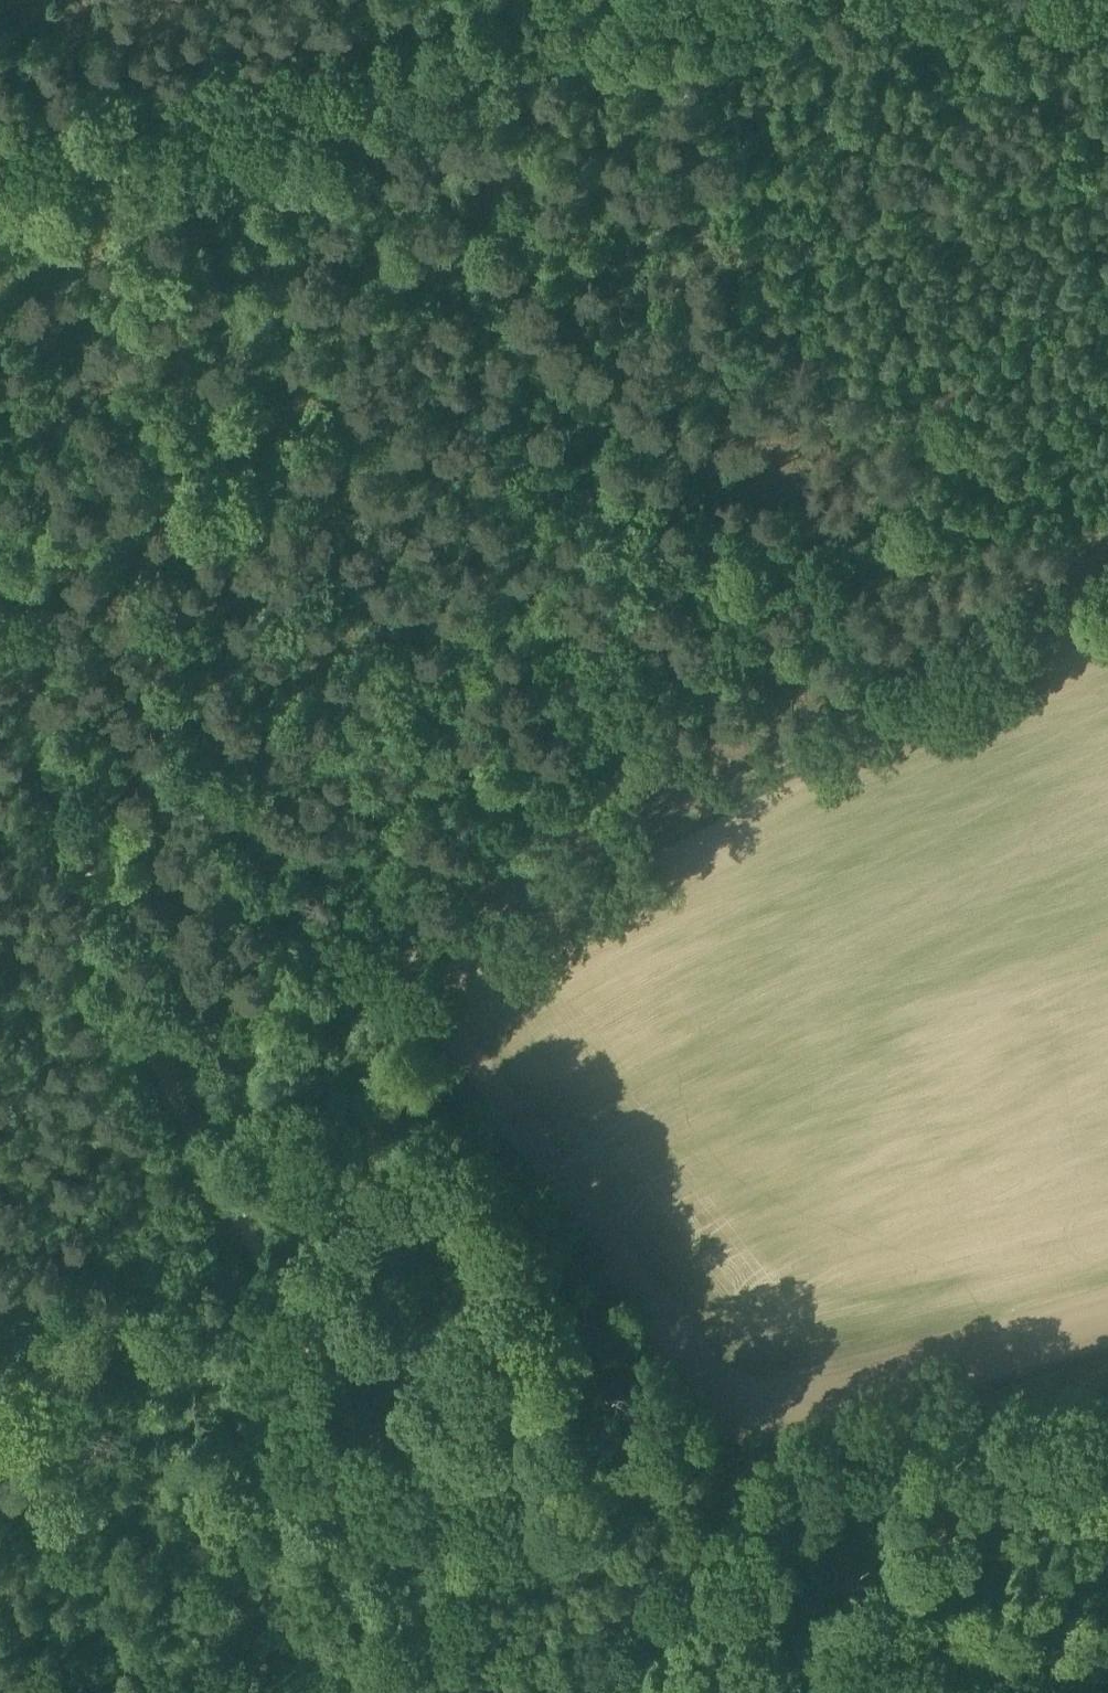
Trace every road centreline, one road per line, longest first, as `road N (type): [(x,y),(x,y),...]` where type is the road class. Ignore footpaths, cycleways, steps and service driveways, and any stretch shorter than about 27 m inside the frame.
road 1 (track): [(514,1689),(633,1588),(780,1499),(945,1427),(1107,1373)]
road 2 (track): [(0,616),(139,1023),(247,1225)]
road 3 (track): [(247,1225),(514,1689)]

